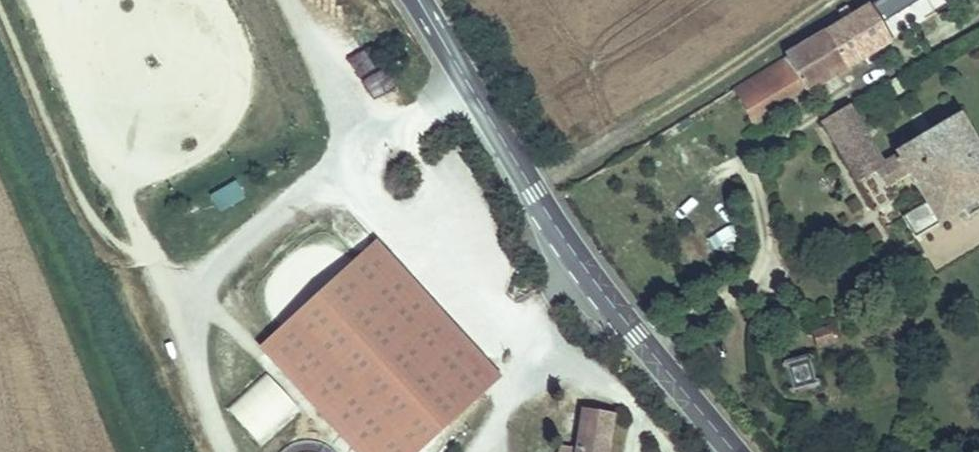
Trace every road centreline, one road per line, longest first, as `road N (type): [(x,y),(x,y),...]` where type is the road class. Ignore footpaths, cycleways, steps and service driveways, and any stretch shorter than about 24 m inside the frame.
road 1 (secondary): [(467,82),(580,264),(734,451)]
road 2 (track): [(193,318),(94,229),(0,34)]
road 3 (track): [(290,0),(370,152)]

